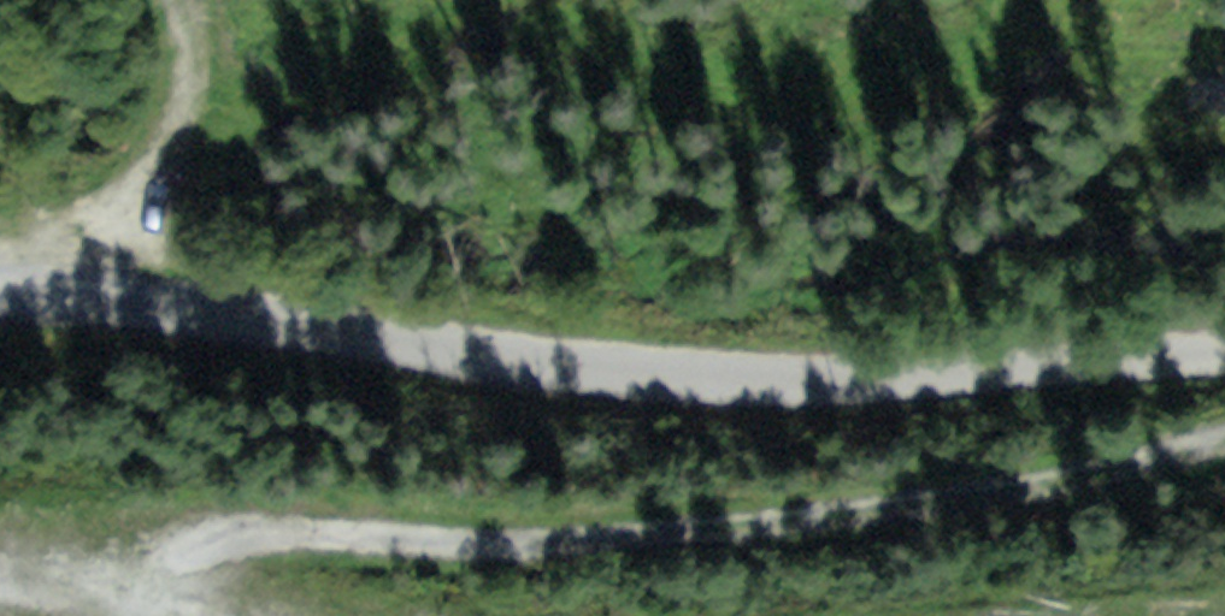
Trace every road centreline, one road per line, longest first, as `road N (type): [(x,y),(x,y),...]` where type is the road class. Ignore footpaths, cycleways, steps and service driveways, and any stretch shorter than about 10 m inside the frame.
road 1 (unclassified): [(1224,359),(889,384),(737,384),(182,299),(0,305)]
road 2 (track): [(187,615),(184,589),(196,567),(235,542),(334,534),(513,541),(769,526),(1224,446)]
road 3 (track): [(0,280),(76,242),(176,141),(187,111),(178,0)]

